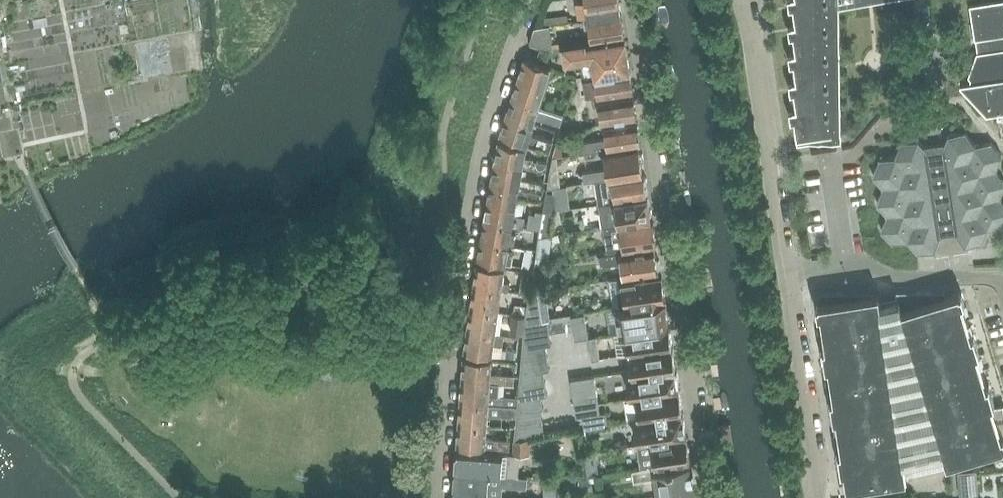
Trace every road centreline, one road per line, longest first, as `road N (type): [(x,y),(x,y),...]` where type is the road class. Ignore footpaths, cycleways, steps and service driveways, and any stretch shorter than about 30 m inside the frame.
road 1 (residential): [(441,497),(450,367),(493,123),(530,0)]
road 2 (residential): [(711,497),(640,0)]
road 3 (residential): [(789,269),(748,0)]
road 4 (residential): [(822,497),(789,269)]
road 5 (residential): [(847,262),(834,171),(887,121),(942,113)]
road 6 (residential): [(1002,291),(989,280),(903,279),(847,262)]

